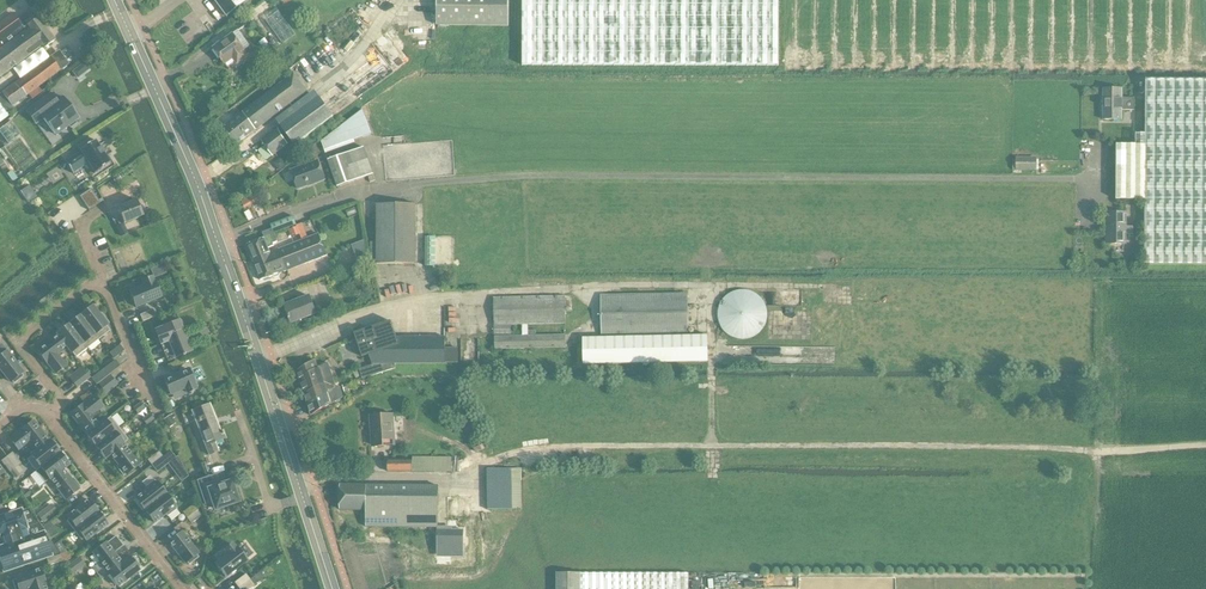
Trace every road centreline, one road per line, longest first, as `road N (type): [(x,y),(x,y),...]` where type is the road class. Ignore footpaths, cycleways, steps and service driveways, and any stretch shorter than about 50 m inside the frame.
road 1 (track): [(467,474),(509,455),(569,447),(1205,445)]
road 2 (tertiary): [(114,0),(202,198),(333,588)]
road 3 (residential): [(181,588),(47,417)]
road 4 (residential): [(47,417),(63,403),(23,344),(26,335),(102,279)]
road 5 (residential): [(102,279),(151,401)]

